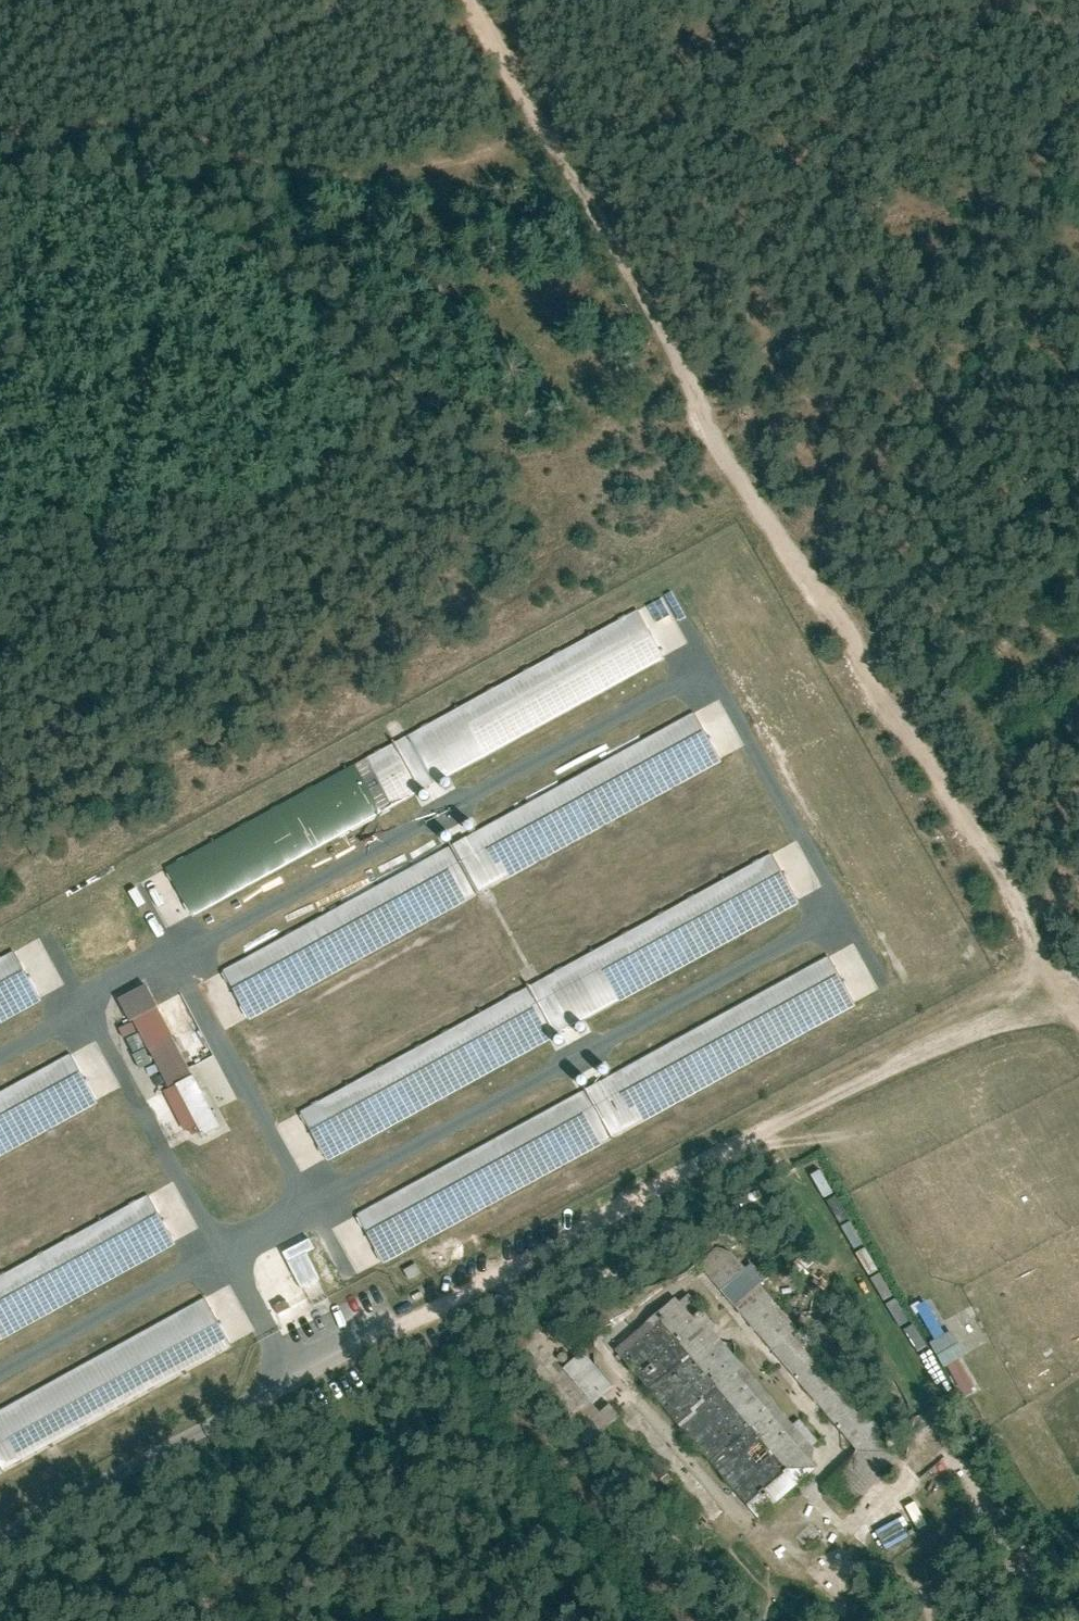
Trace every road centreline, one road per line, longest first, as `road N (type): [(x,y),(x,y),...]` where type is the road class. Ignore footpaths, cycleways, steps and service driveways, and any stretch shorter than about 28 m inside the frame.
road 1 (track): [(178,960),(380,1339),(943,1033),(988,1019),(1070,1012)]
road 2 (track): [(1078,1022),(917,738),(883,703),(744,487),(471,0)]
road 3 (track): [(0,1378),(843,914)]
road 4 (track): [(707,670),(178,960)]
road 5 (track): [(0,113),(165,110),(282,145),(422,164),(472,157),(545,129)]
road 6 (track): [(76,994),(296,1385)]
road 7 (track): [(668,601),(880,980)]
road 8 (unclassified): [(0,1547),(380,1339)]
road 9 (track): [(178,960),(169,944),(58,1004),(66,1021),(0,1058)]

